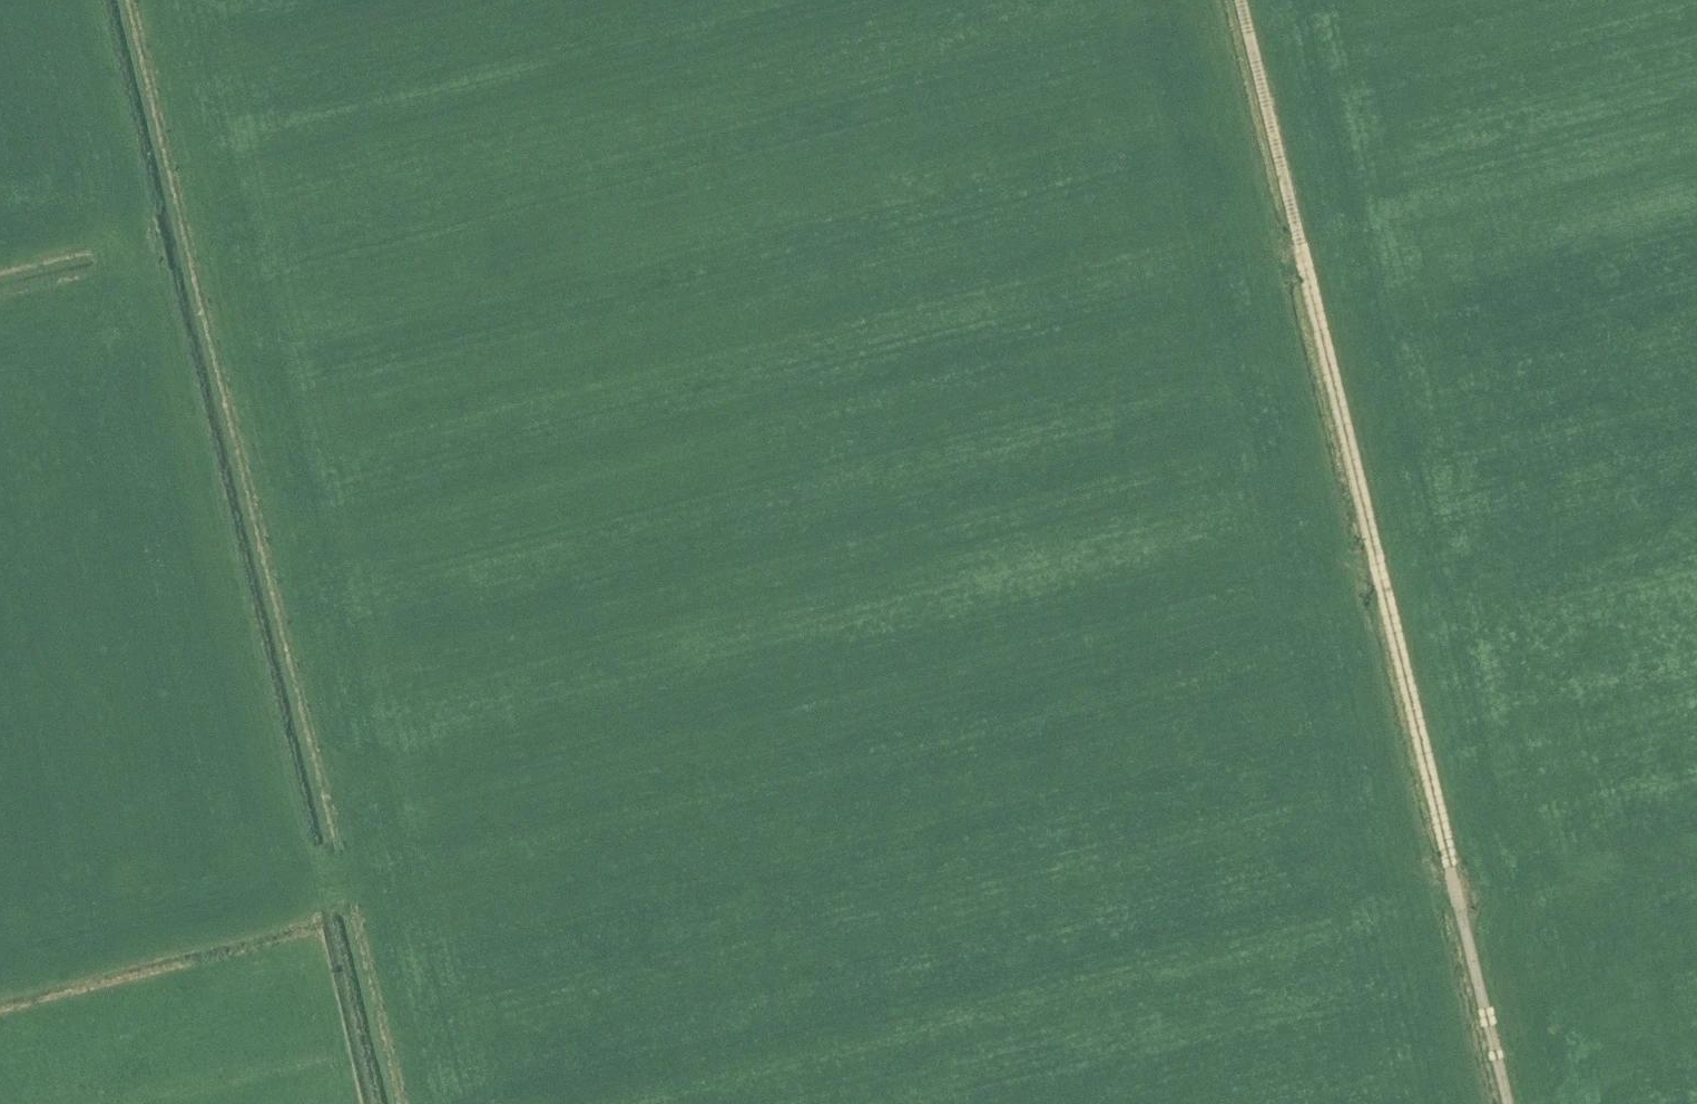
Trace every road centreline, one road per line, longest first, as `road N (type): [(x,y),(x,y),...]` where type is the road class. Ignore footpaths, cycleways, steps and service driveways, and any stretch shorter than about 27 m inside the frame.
road 1 (track): [(1238,0),(1507,1103)]

